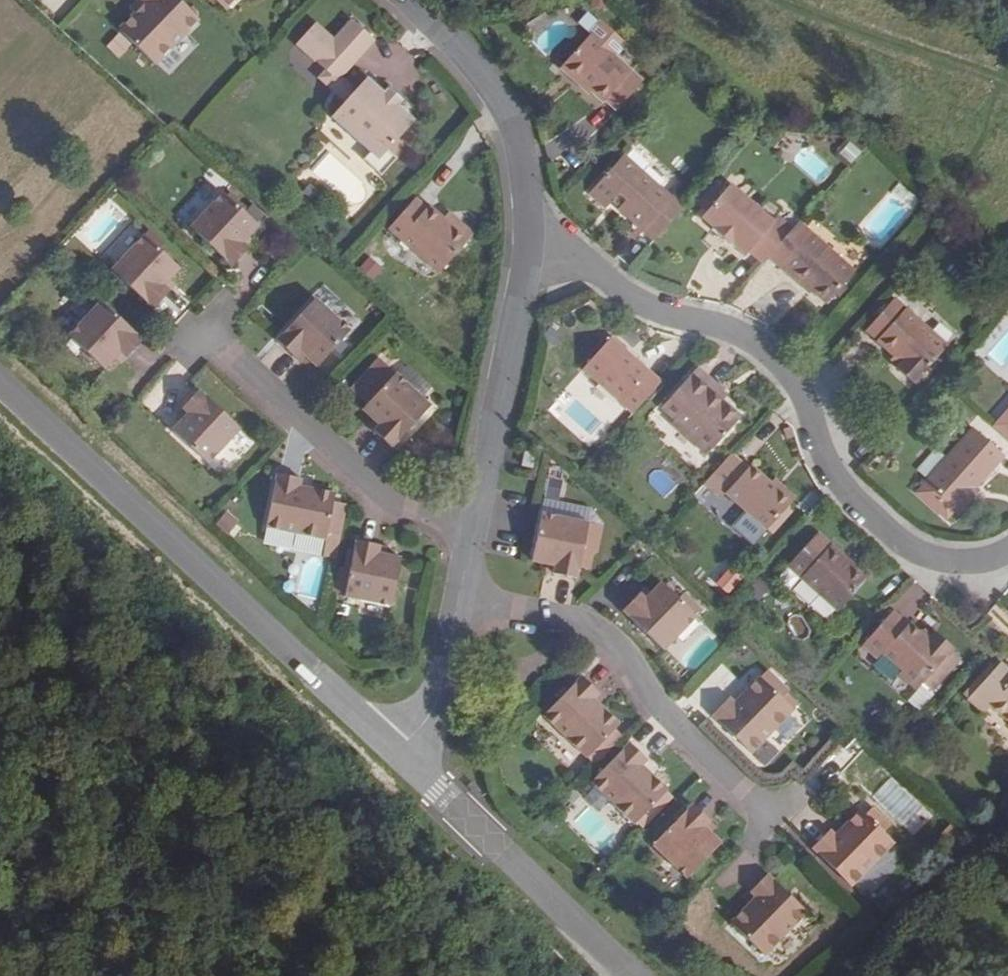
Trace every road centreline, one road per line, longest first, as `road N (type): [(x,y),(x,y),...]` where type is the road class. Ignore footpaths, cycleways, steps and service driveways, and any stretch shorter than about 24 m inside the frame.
road 1 (residential): [(530,251),(570,257),(651,310),(732,328),(789,373),(835,476),(873,519),(922,553),(969,562),(1007,550)]
road 2 (tertiary): [(396,754),(0,382)]
road 3 (residential): [(767,819),(635,690),(619,649),(588,623),(461,593)]
road 4 (residential): [(473,527),(386,504),(195,330)]
road 5 (tertiary): [(627,975),(396,754)]
road 6 (unclassified): [(389,0),(501,112),(522,172),(530,251)]
road 7 (unclassified): [(530,251),(473,527)]
road 8 (unclassified): [(461,593),(442,684),(428,718),(396,754)]

